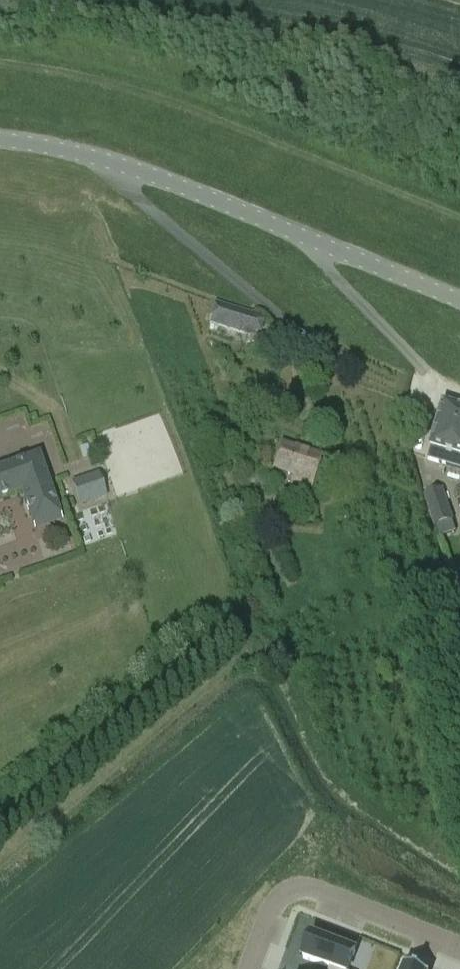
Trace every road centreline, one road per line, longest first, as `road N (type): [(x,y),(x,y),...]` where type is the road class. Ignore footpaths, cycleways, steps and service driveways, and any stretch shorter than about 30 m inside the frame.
road 1 (unclassified): [(459,304),(114,163),(0,140)]
road 2 (residential): [(249,968),(274,908),(292,891),(321,892),(459,948)]

